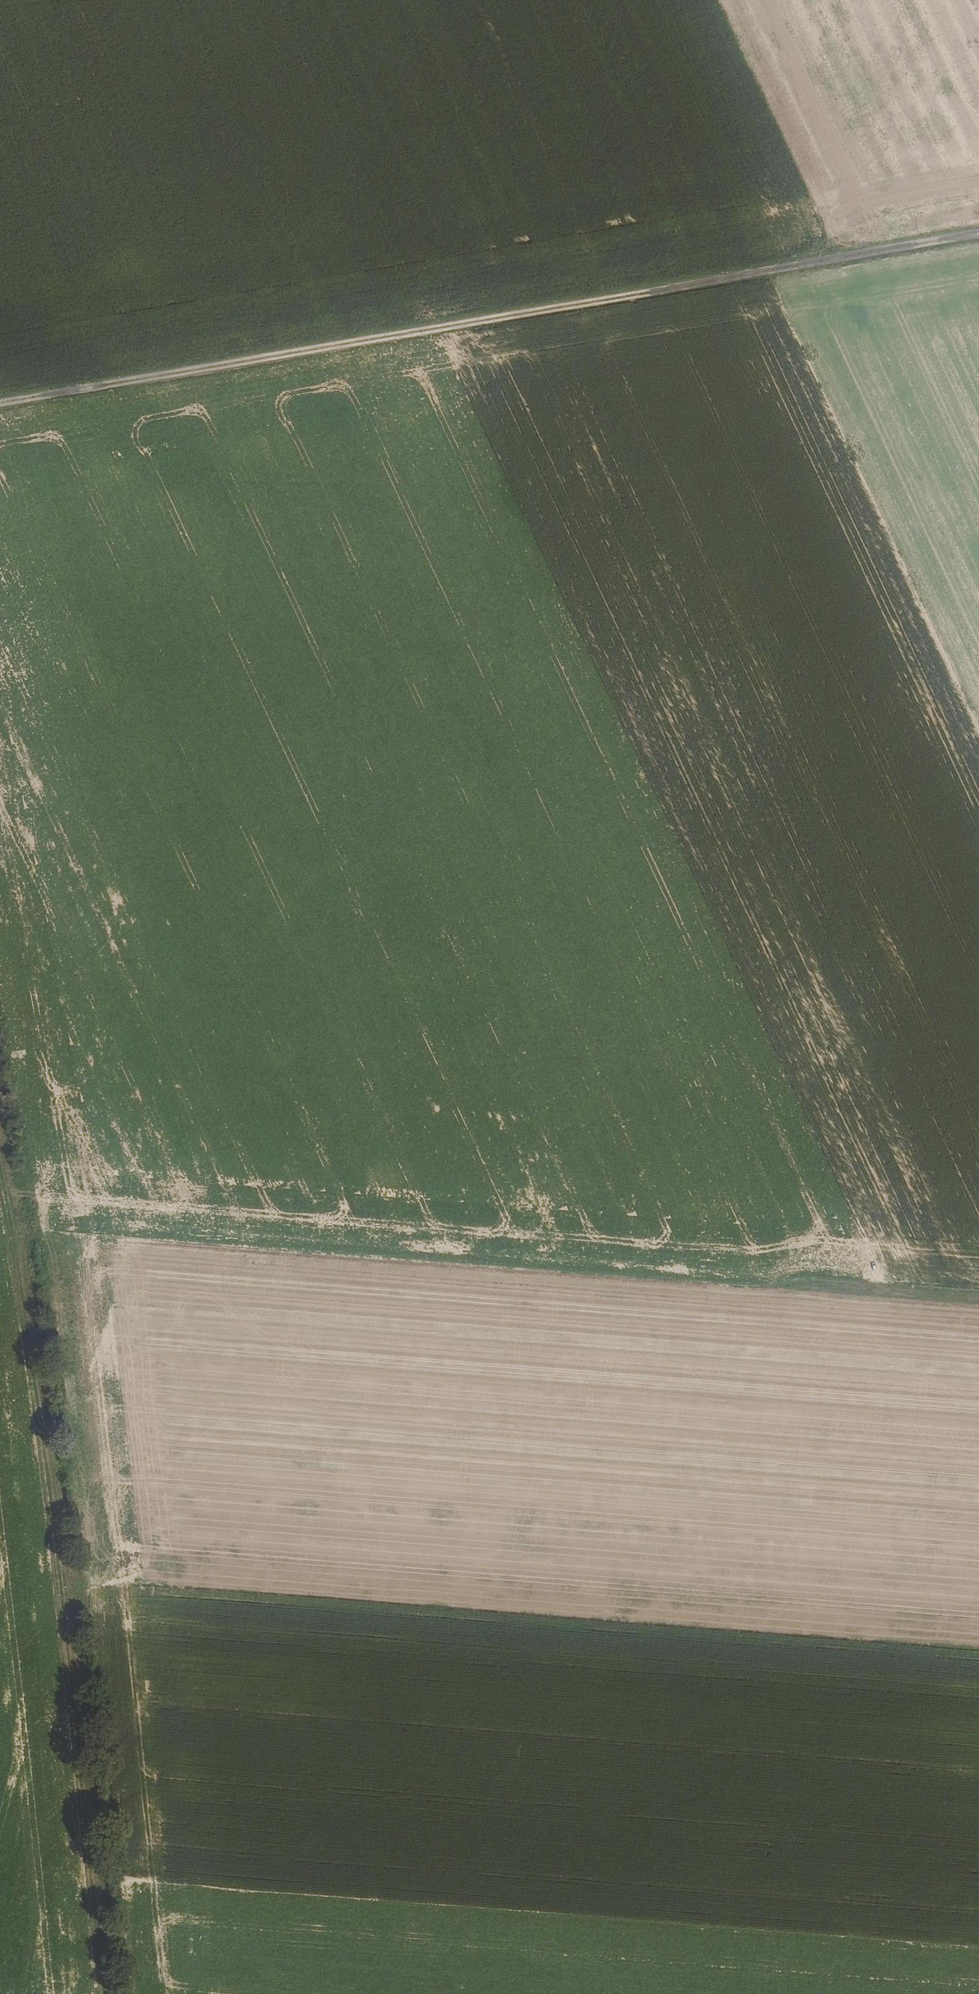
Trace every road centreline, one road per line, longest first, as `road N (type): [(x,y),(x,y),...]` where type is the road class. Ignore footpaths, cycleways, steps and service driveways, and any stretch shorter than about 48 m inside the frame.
road 1 (track): [(978,234),(0,403)]
road 2 (track): [(0,1148),(106,1993)]
road 3 (track): [(978,1302),(831,1291)]

